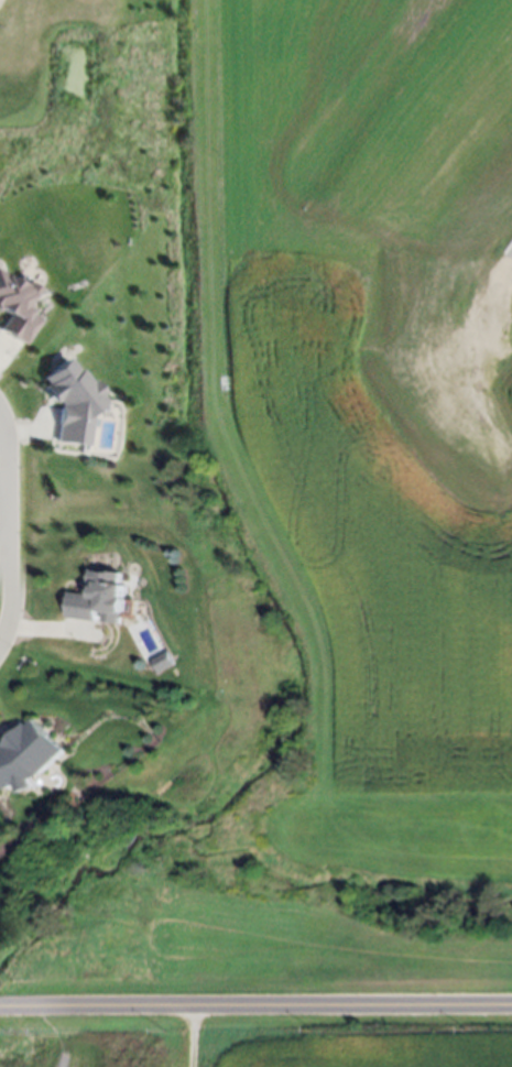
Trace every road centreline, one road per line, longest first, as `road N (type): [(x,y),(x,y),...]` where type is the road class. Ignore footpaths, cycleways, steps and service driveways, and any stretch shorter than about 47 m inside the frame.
road 1 (tertiary): [(511,1007),(0,1009)]
road 2 (residential): [(0,642),(7,597),(0,428)]

